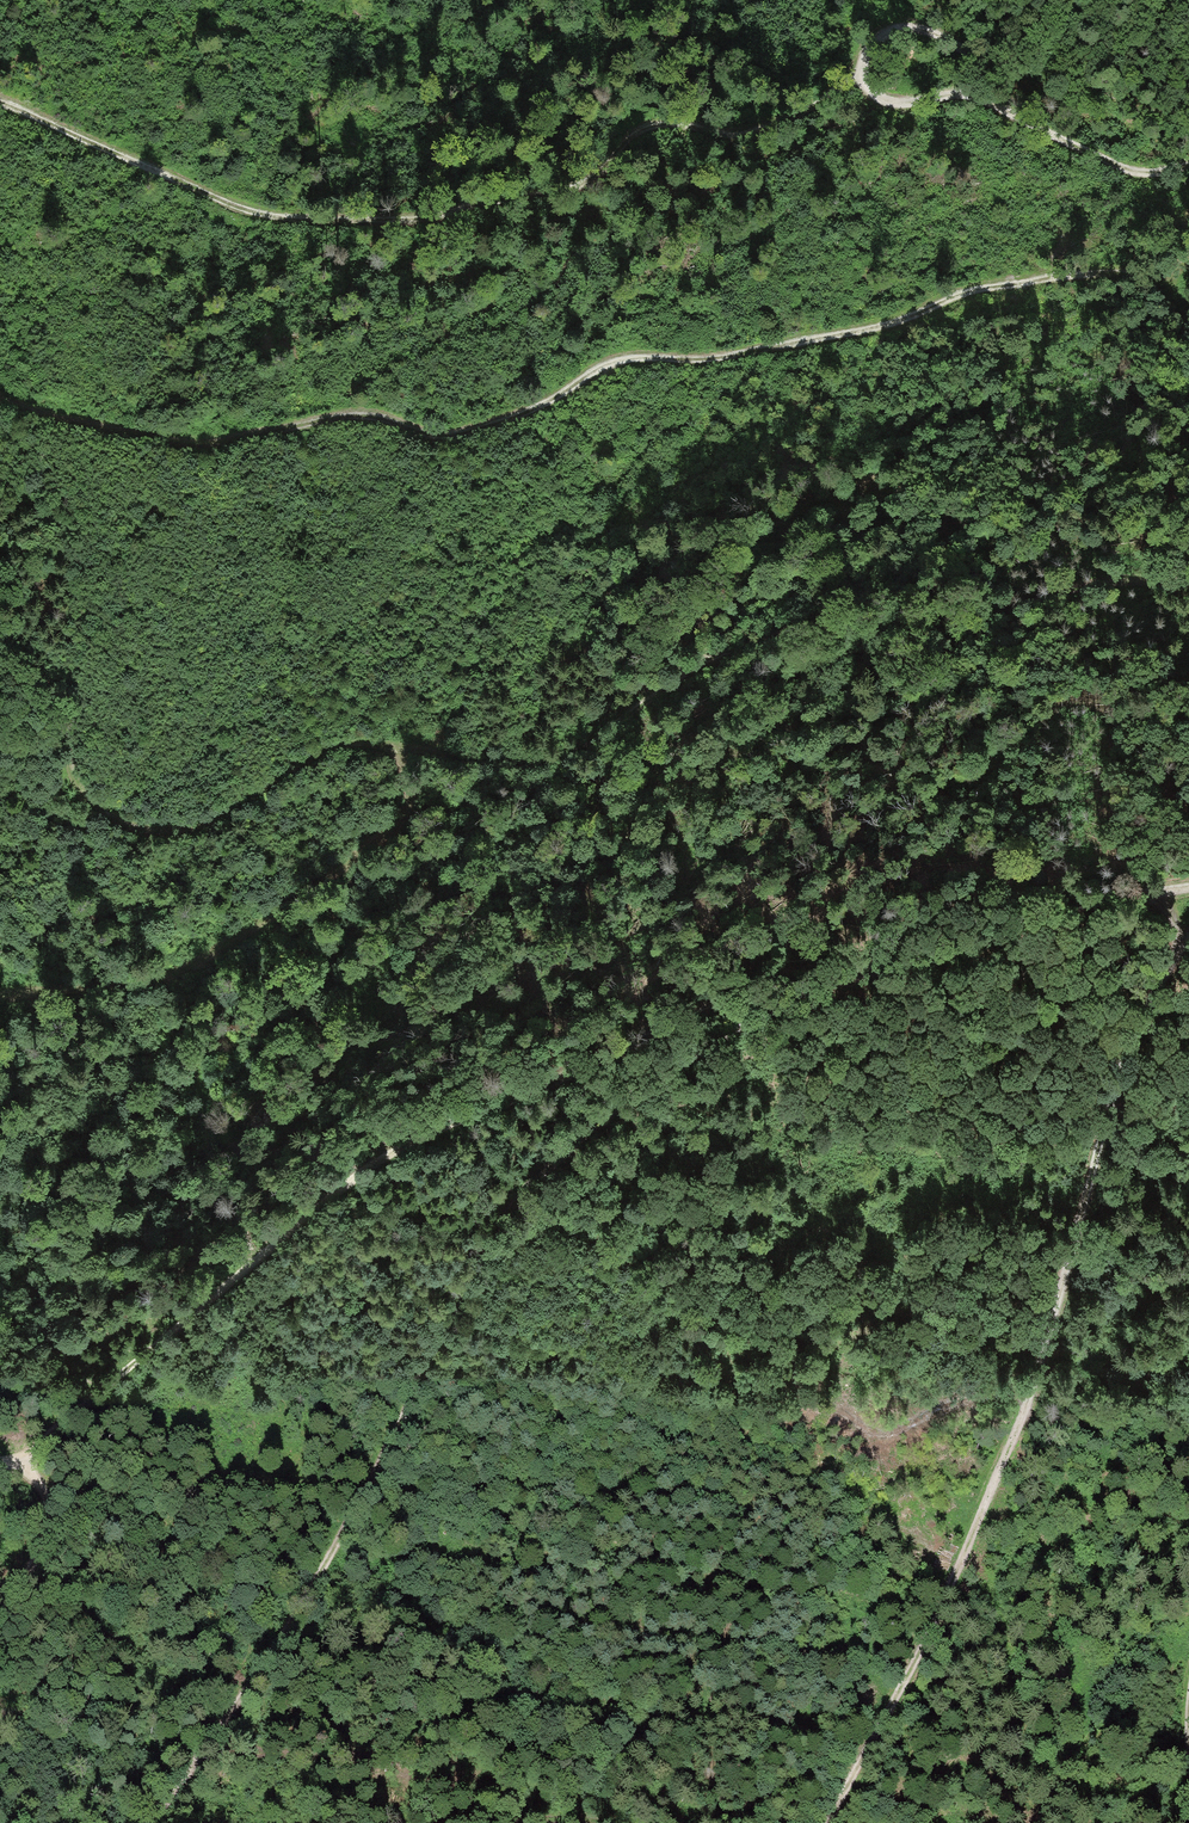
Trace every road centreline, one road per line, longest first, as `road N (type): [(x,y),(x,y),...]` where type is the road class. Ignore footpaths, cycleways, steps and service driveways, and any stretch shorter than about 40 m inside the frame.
road 1 (track): [(0,641),(46,685),(87,799),(127,826),(174,829),(304,761),(356,745),(515,765),(558,761),(701,662),(816,623),(972,616),(1074,587),(1188,578)]
road 2 (track): [(1188,261),(1159,273),(973,291),(906,318),(773,349),(605,371),(506,419),(450,437),(411,435),(360,417),(254,442),(193,442),(108,432),(0,398)]
road 3 (track): [(119,1374),(396,1146),(782,995),(983,929),(1188,889)]
road 4 (track): [(782,995),(506,1191),(377,1472),(155,1822)]
road 5 (track): [(1175,937),(1088,1171),(1024,1409),(987,1505),(827,1822)]
road 6 (track): [(862,73),(738,136),(649,126),(574,190),(419,219),(311,221),(229,203),(0,101)]
road 7 (track): [(1188,166),(1146,174),(1121,169),(1106,152),(959,94),(897,103),(871,91),(862,73),(880,37),(906,30),(929,32),(990,65),(1021,64),(1101,0)]
road 8 (track): [(0,994),(121,987),(178,975),(401,823),(410,790),(397,747)]
road 9 (track): [(302,0),(442,50),(541,59)]
road 10 (track): [(0,247),(65,243),(166,215),(225,216),(241,206)]
road 11 (track): [(0,1612),(57,1516),(31,1453)]

